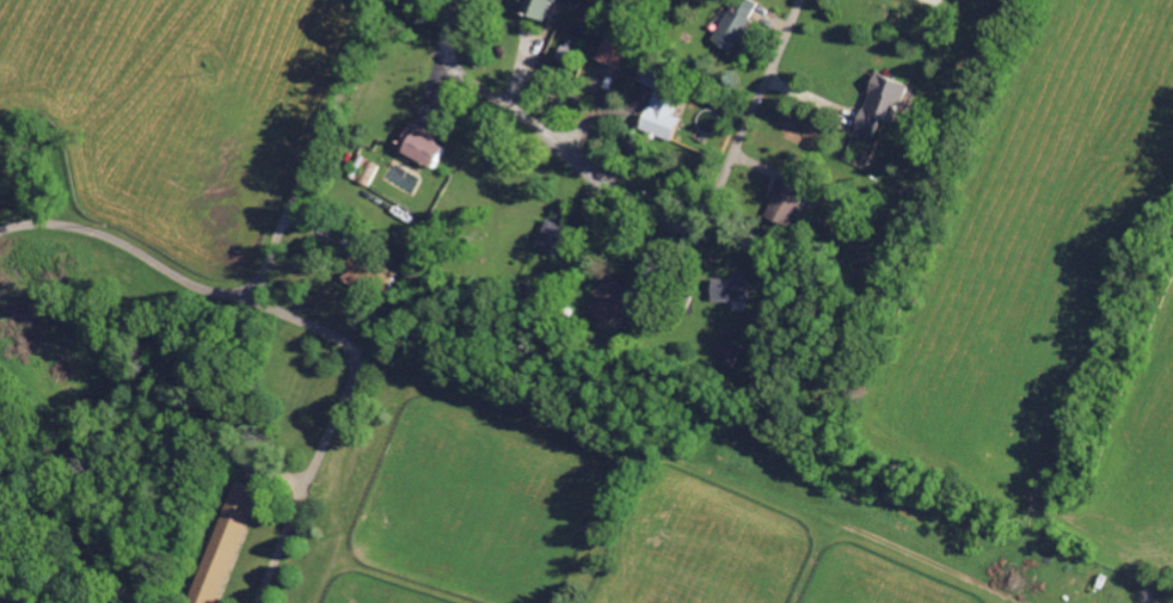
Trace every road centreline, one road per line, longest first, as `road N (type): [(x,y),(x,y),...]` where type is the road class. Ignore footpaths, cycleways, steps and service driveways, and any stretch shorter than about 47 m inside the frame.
road 1 (residential): [(452,0),(449,44),(462,73),(620,195),(678,220),(712,207),(804,0)]

